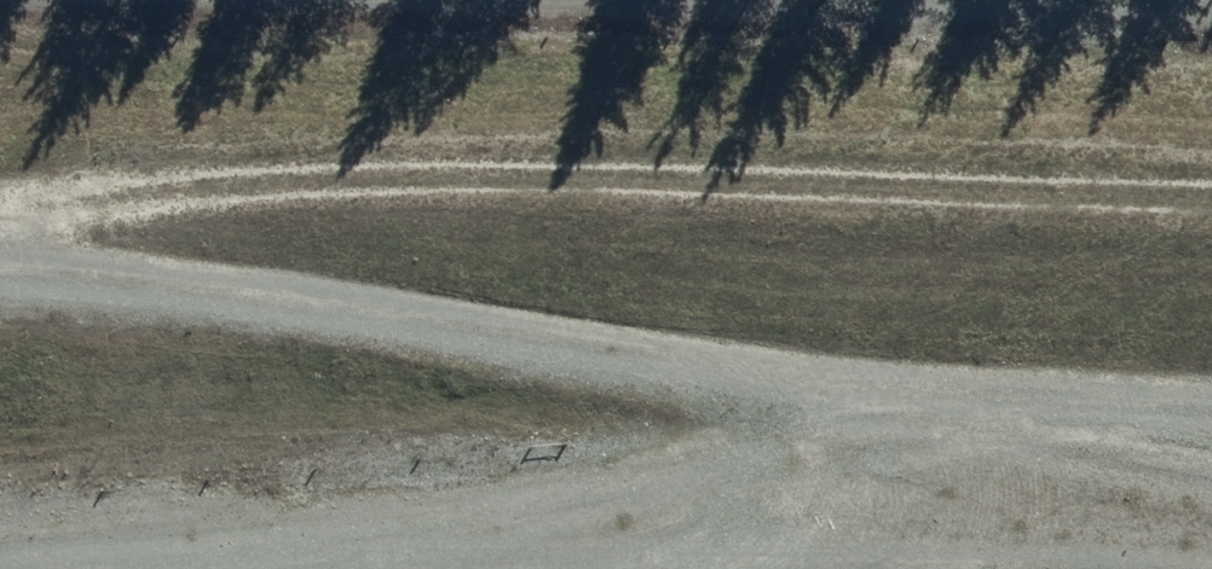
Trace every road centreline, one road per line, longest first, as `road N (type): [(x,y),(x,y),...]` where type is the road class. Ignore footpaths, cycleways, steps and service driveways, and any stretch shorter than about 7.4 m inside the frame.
road 1 (unclassified): [(0,276),(1211,413)]
road 2 (track): [(1211,191),(731,174),(264,170),(0,200)]

